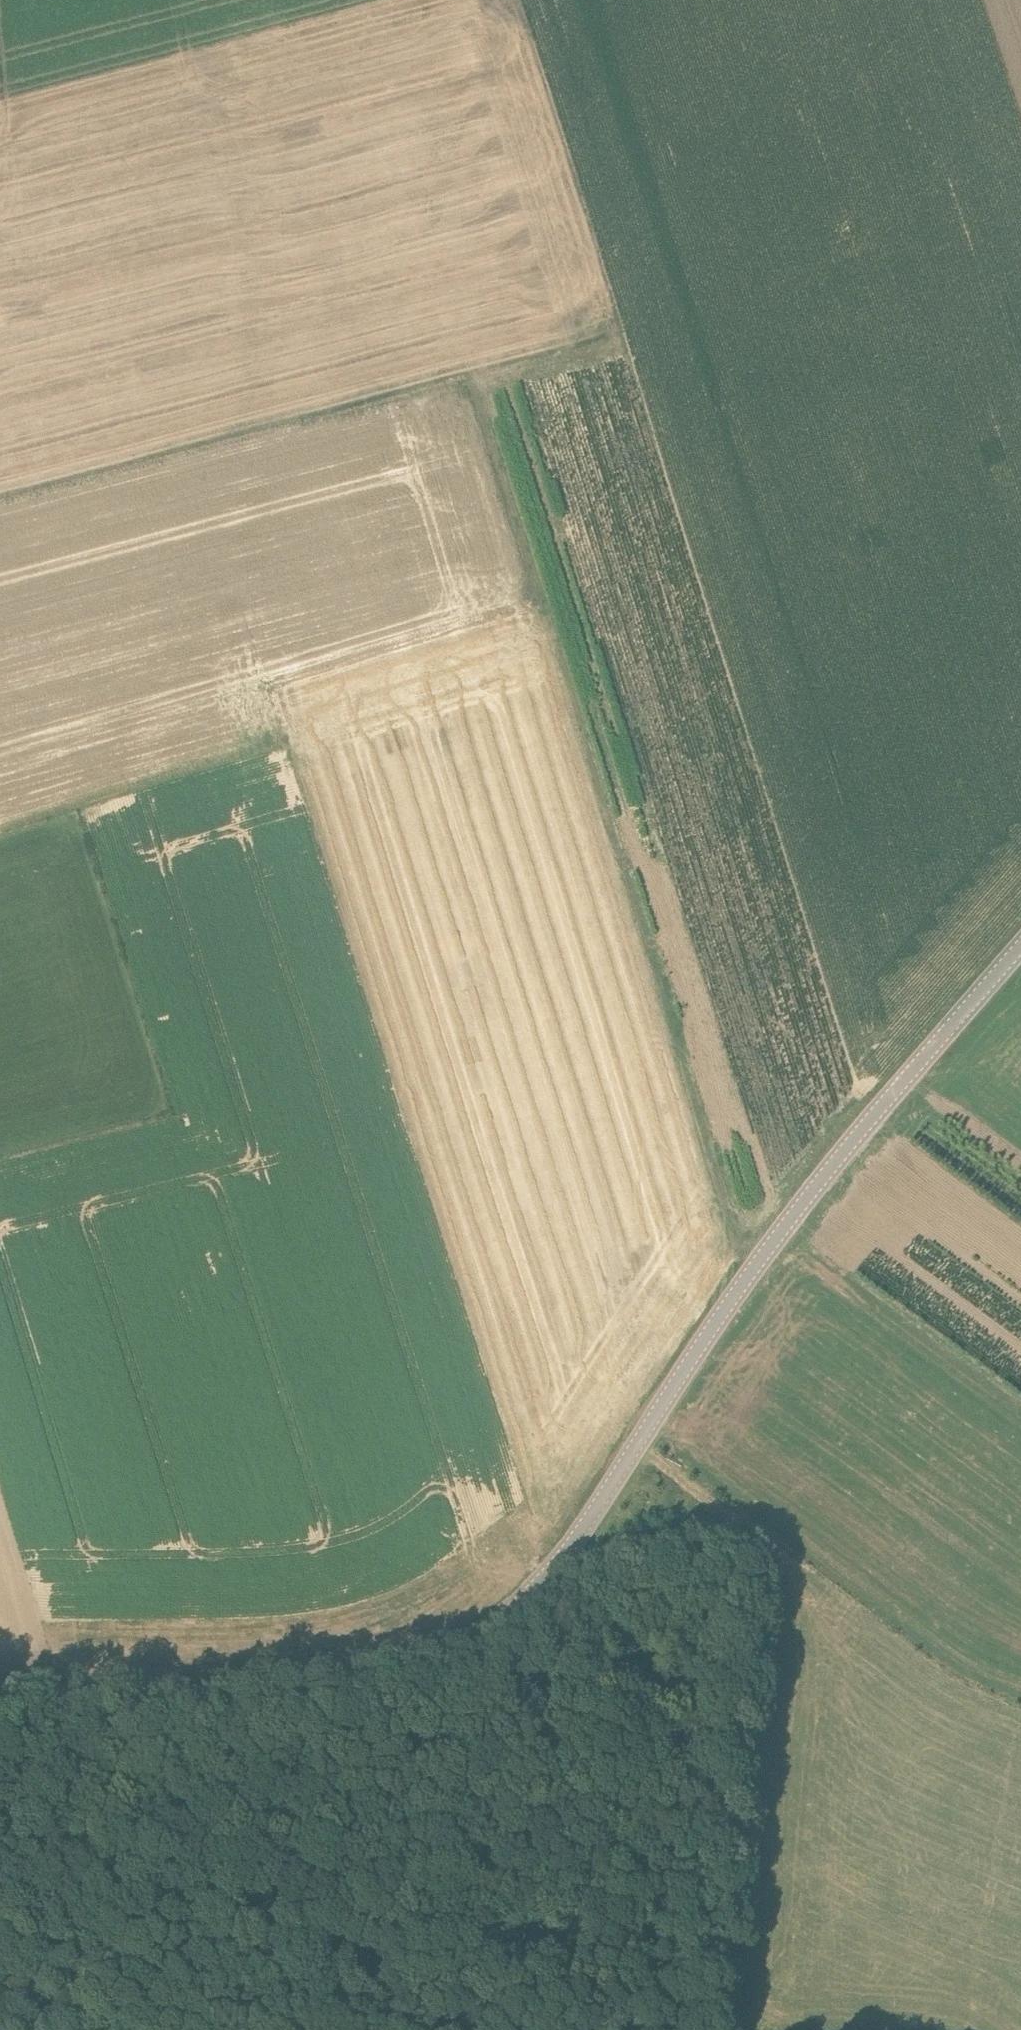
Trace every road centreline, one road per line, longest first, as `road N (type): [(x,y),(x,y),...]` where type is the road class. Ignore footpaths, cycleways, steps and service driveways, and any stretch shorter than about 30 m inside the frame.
road 1 (tertiary): [(0,1693),(320,1690),(415,1665),(503,1617),(566,1551),(787,1220),(1020,945)]

